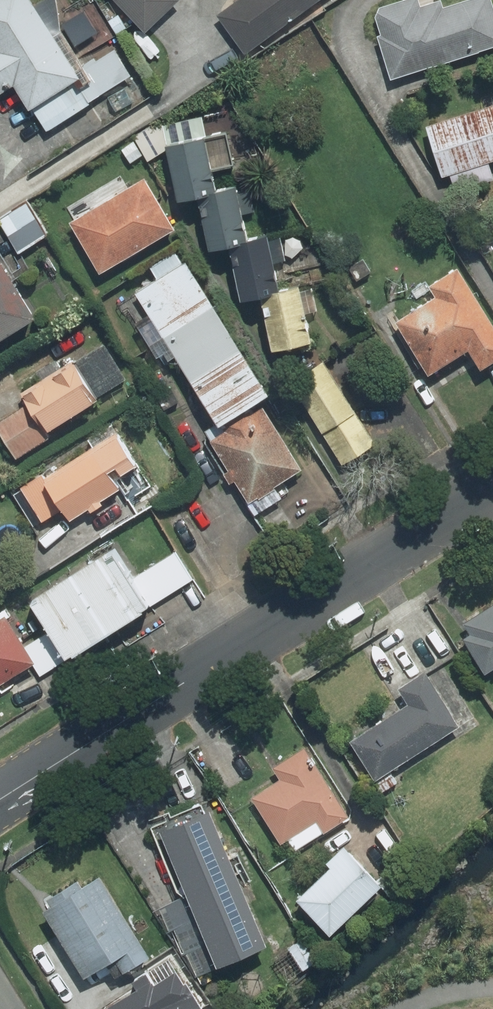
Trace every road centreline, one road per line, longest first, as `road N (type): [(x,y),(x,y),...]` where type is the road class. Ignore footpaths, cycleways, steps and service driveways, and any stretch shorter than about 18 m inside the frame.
road 1 (residential): [(492,491),(0,802)]

